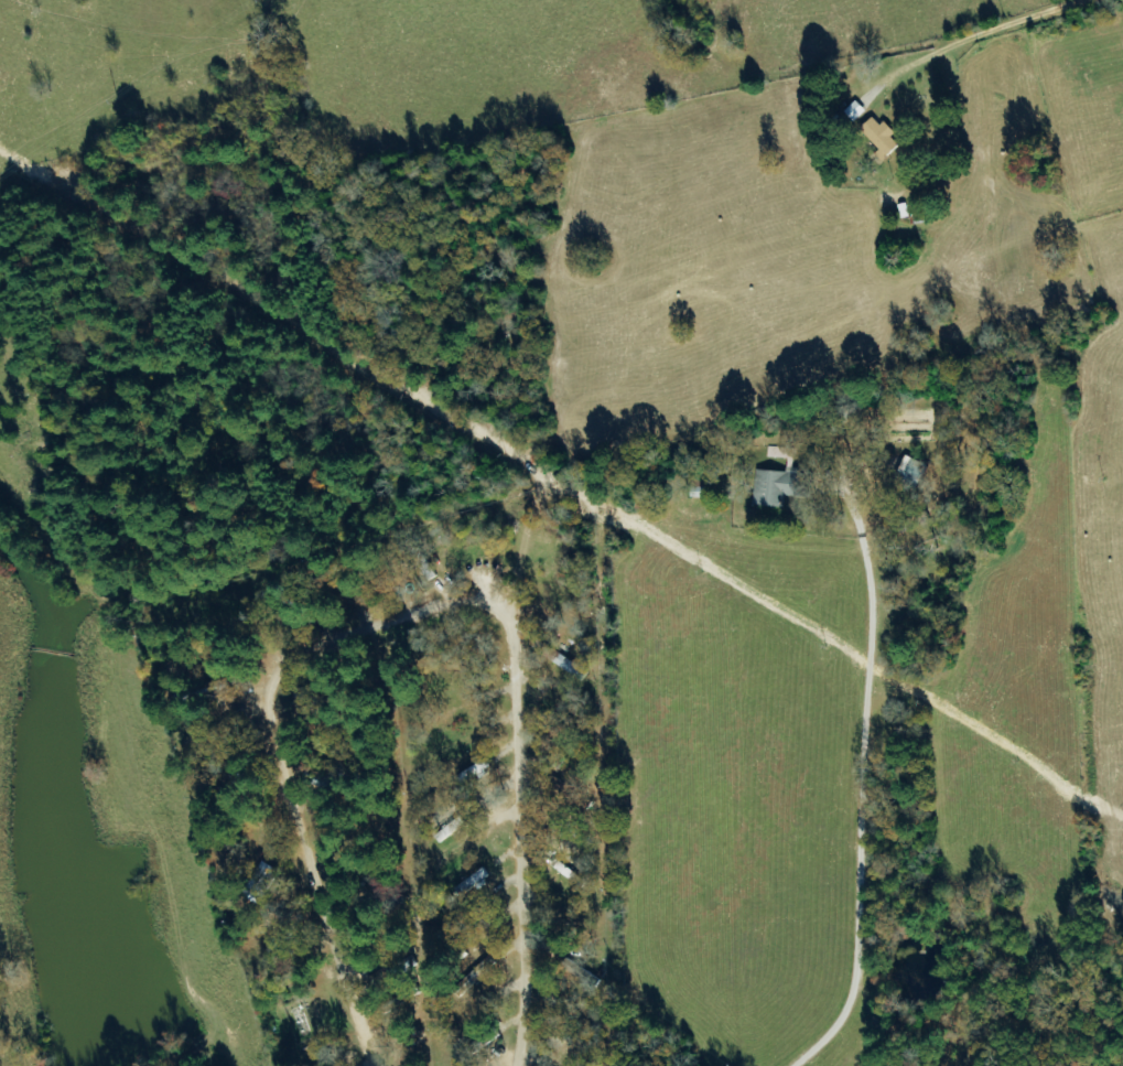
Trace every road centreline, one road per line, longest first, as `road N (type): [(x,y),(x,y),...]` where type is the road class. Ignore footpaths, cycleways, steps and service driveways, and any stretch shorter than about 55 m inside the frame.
road 1 (residential): [(375,1065),(266,712),(269,686),(296,658),(460,604),(499,614),(510,631),(522,866),(511,1065)]

